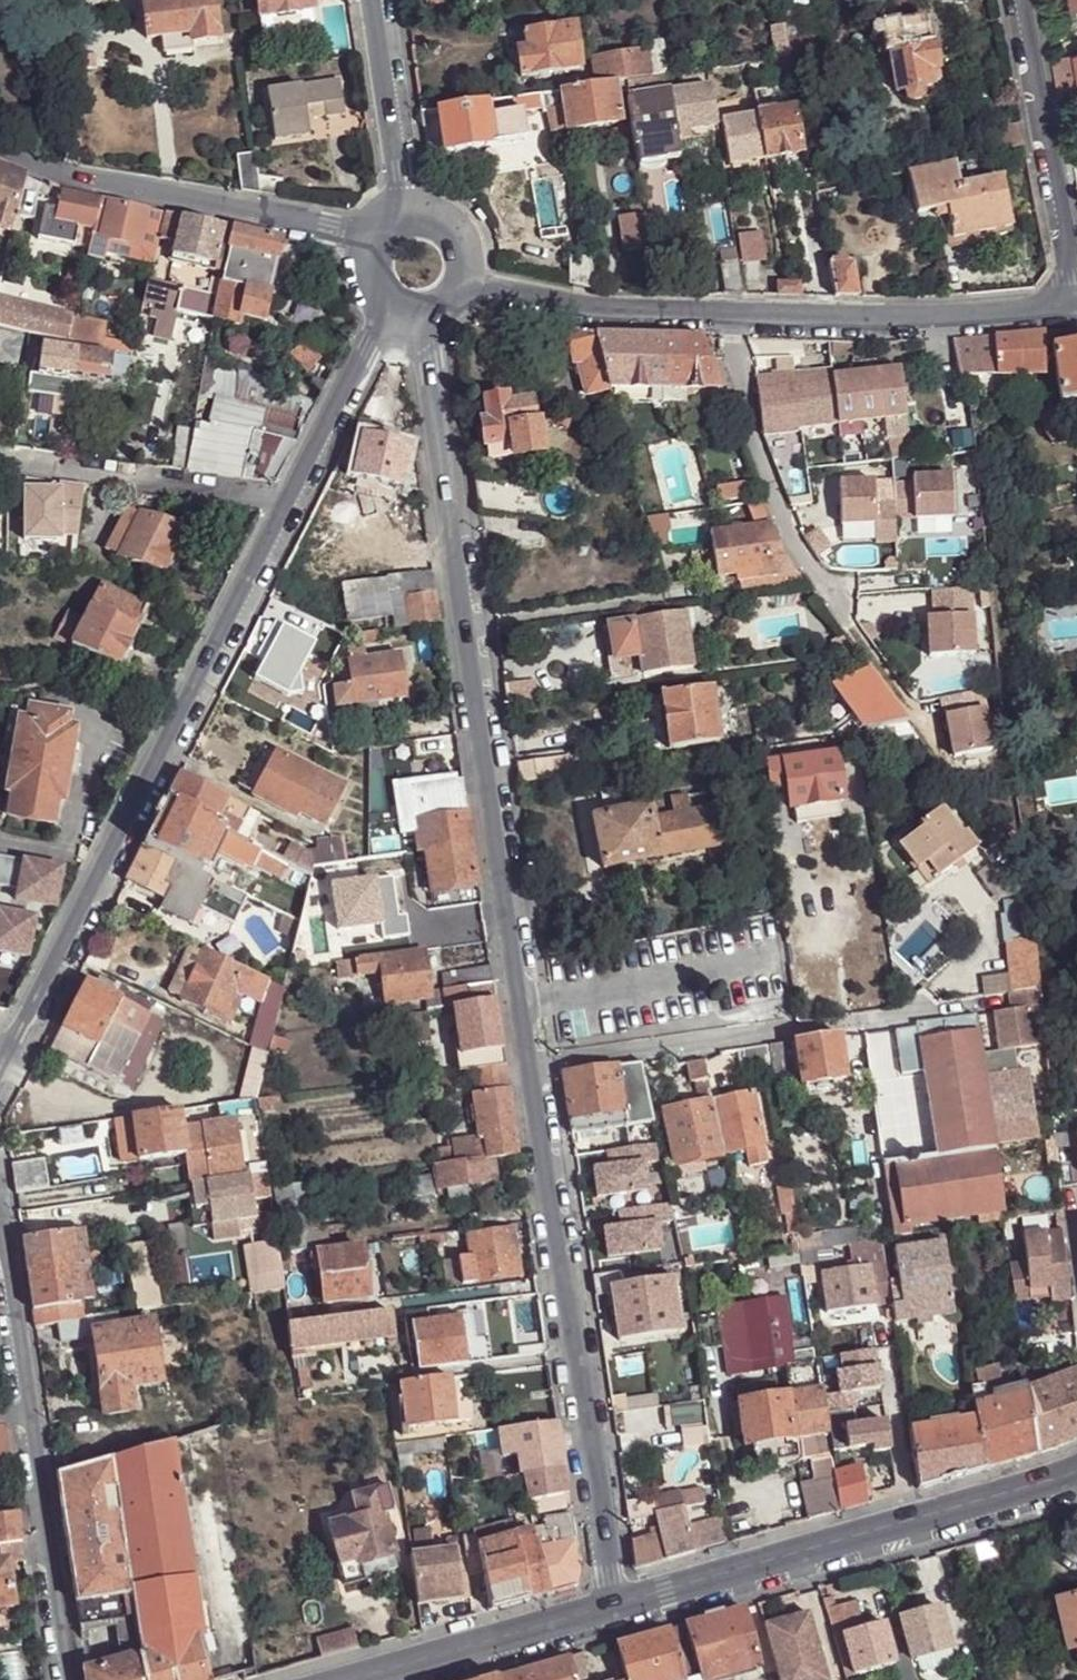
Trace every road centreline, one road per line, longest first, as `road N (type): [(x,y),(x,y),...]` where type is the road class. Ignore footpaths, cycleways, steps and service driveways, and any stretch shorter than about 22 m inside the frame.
road 1 (tertiary): [(613,1606),(425,319)]
road 2 (tertiary): [(286,504),(0,1084)]
road 3 (unclassified): [(466,286),(601,314),(689,317),(872,321),(1074,305)]
road 4 (secondary): [(613,1606),(1076,1472)]
road 5 (unclassified): [(62,1679),(0,1242)]
road 6 (unclassified): [(371,241),(66,178),(0,150)]
road 7 (residential): [(1074,305),(1019,0)]
road 8 (residential): [(286,504),(0,466)]
road 9 (secondary): [(357,1679),(613,1606)]
road 10 (tertiary): [(386,310),(286,504)]
road 11 (tertiary): [(377,0),(407,216)]

